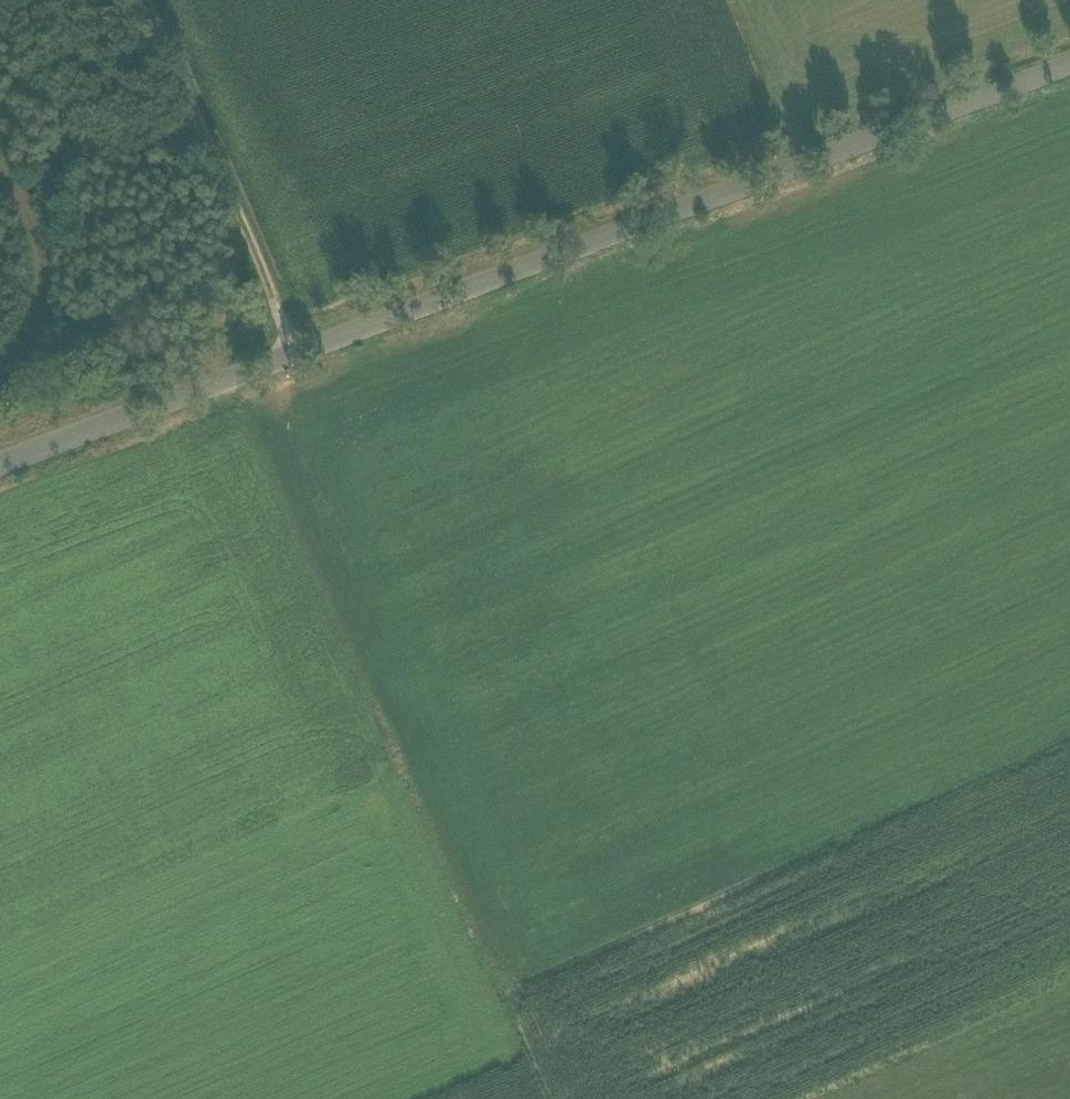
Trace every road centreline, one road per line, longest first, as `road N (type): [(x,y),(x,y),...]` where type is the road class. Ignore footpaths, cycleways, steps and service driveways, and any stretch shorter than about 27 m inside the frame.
road 1 (unclassified): [(1069,67),(0,464)]
road 2 (track): [(138,0),(297,355)]
road 3 (track): [(0,339),(33,277),(32,222),(0,170)]

